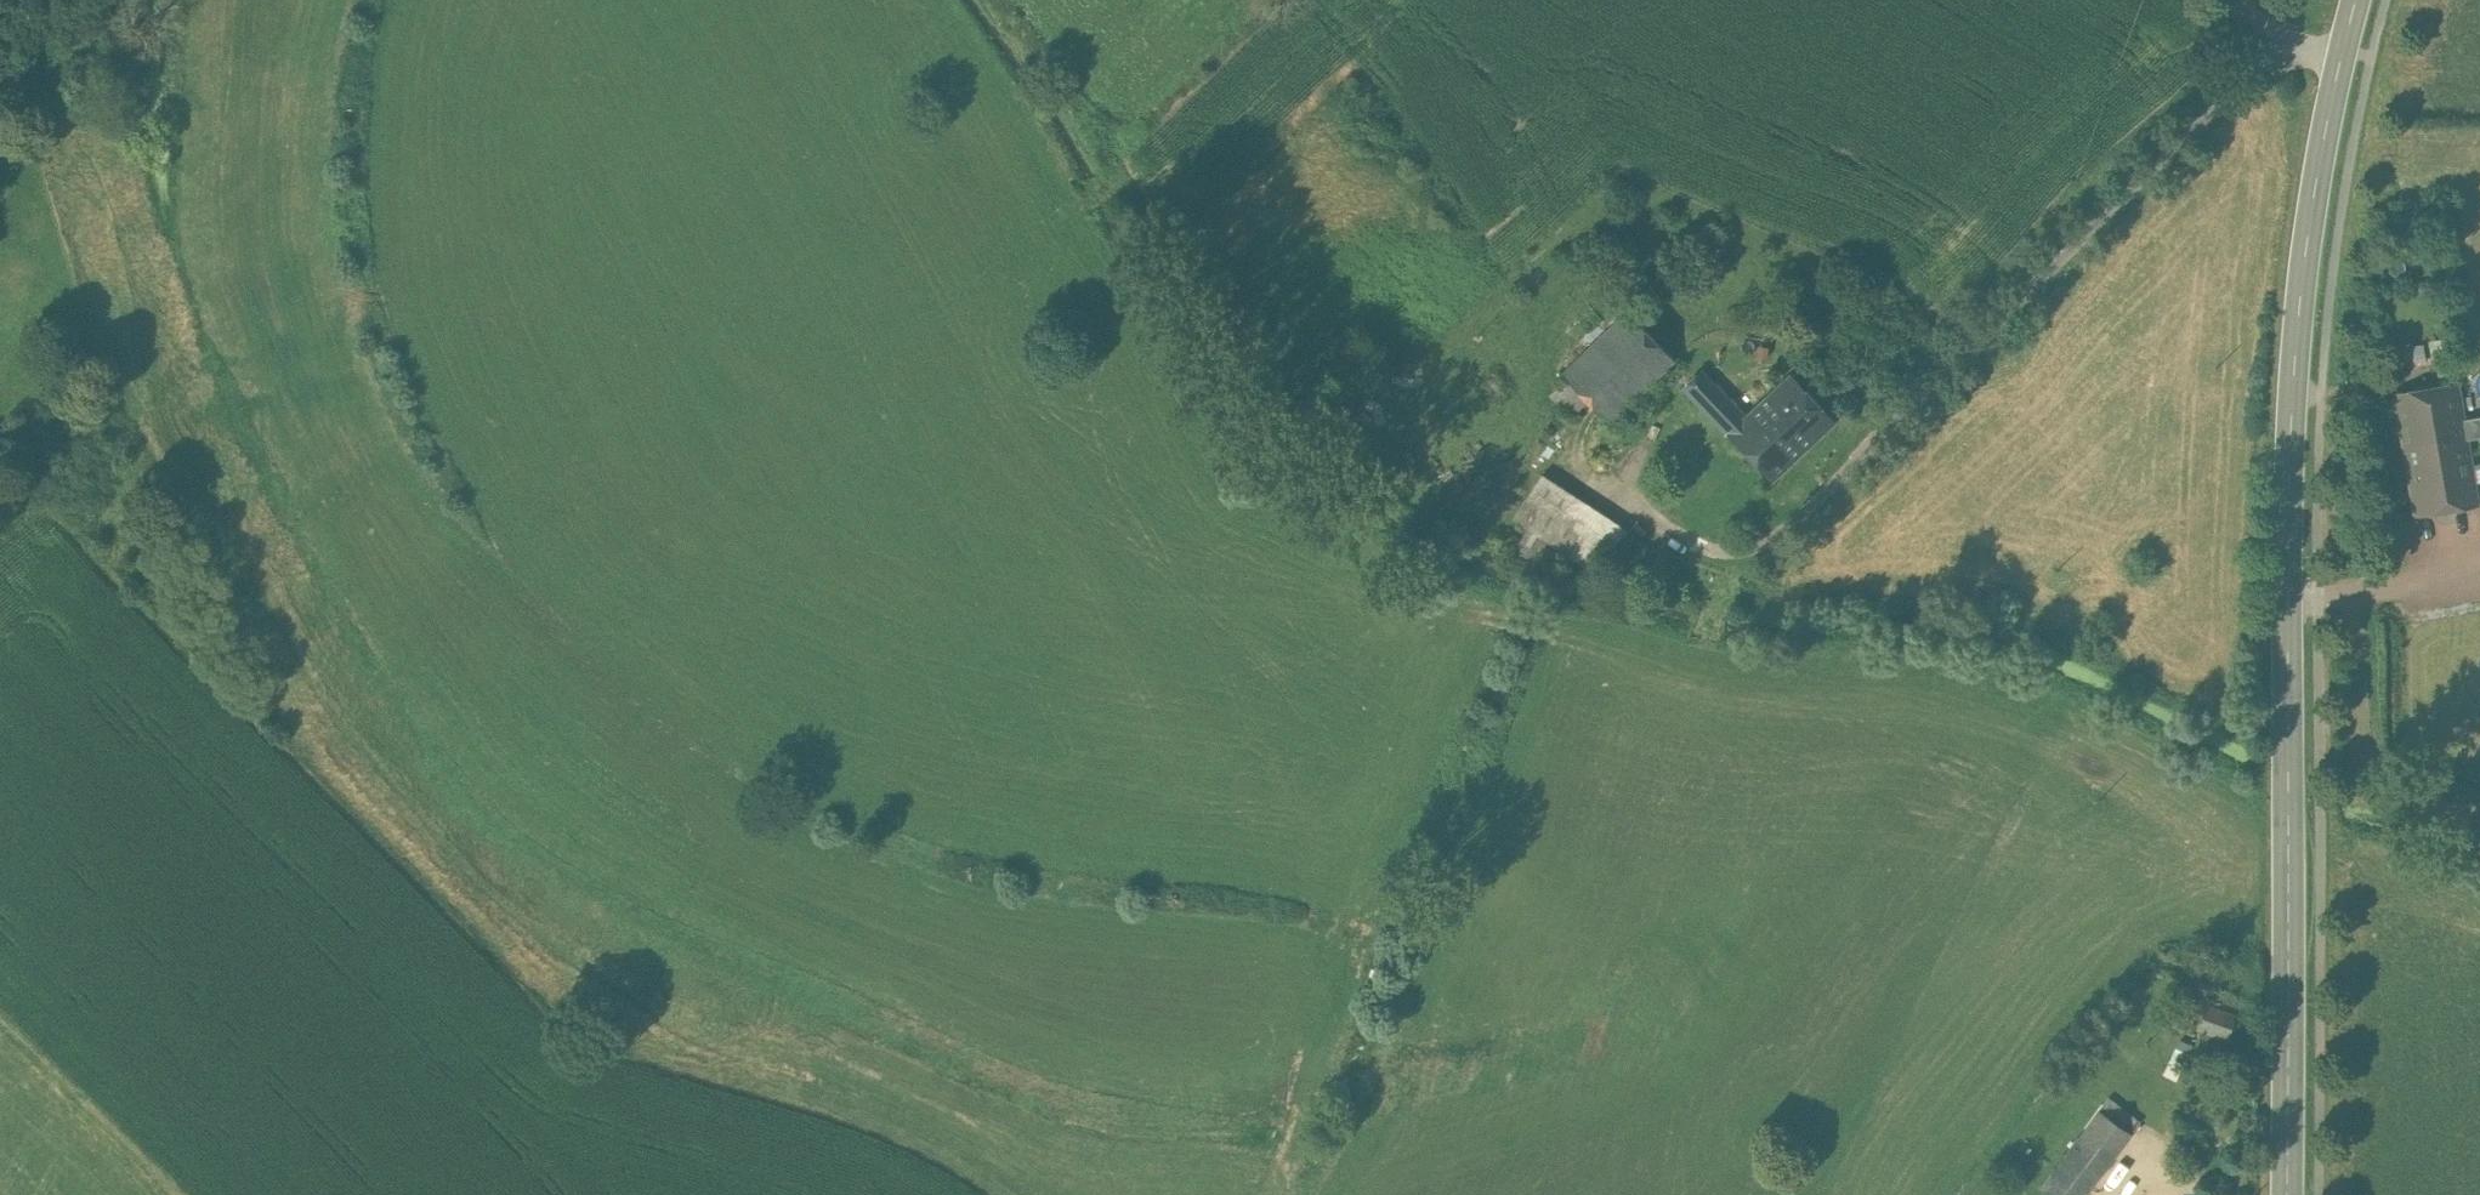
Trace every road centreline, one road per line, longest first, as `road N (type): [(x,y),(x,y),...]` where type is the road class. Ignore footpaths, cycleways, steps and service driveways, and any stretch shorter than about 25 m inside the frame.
road 1 (secondary): [(2362,0),(2324,183),(2300,380),(2292,1194)]

